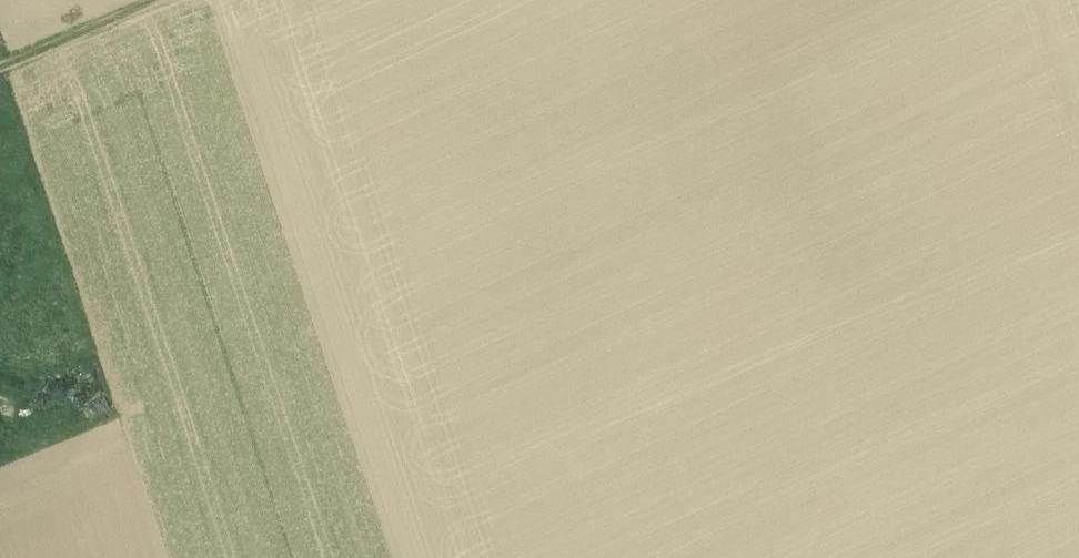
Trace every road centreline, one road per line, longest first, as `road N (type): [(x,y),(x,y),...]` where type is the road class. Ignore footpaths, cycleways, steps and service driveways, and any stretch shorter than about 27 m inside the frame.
road 1 (track): [(180,0),(0,72)]

